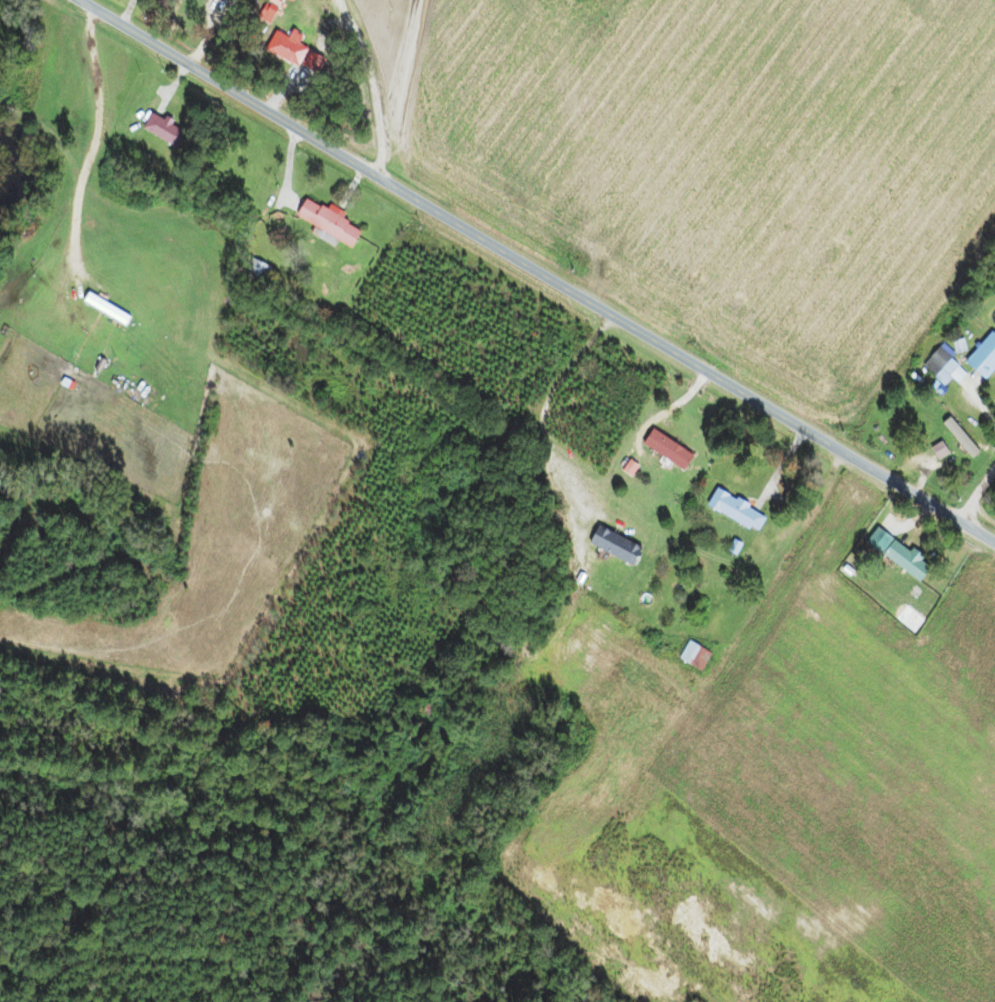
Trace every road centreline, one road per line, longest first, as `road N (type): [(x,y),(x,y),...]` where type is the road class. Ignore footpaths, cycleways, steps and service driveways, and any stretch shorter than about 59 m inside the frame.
road 1 (residential): [(994,541),(80,0)]

